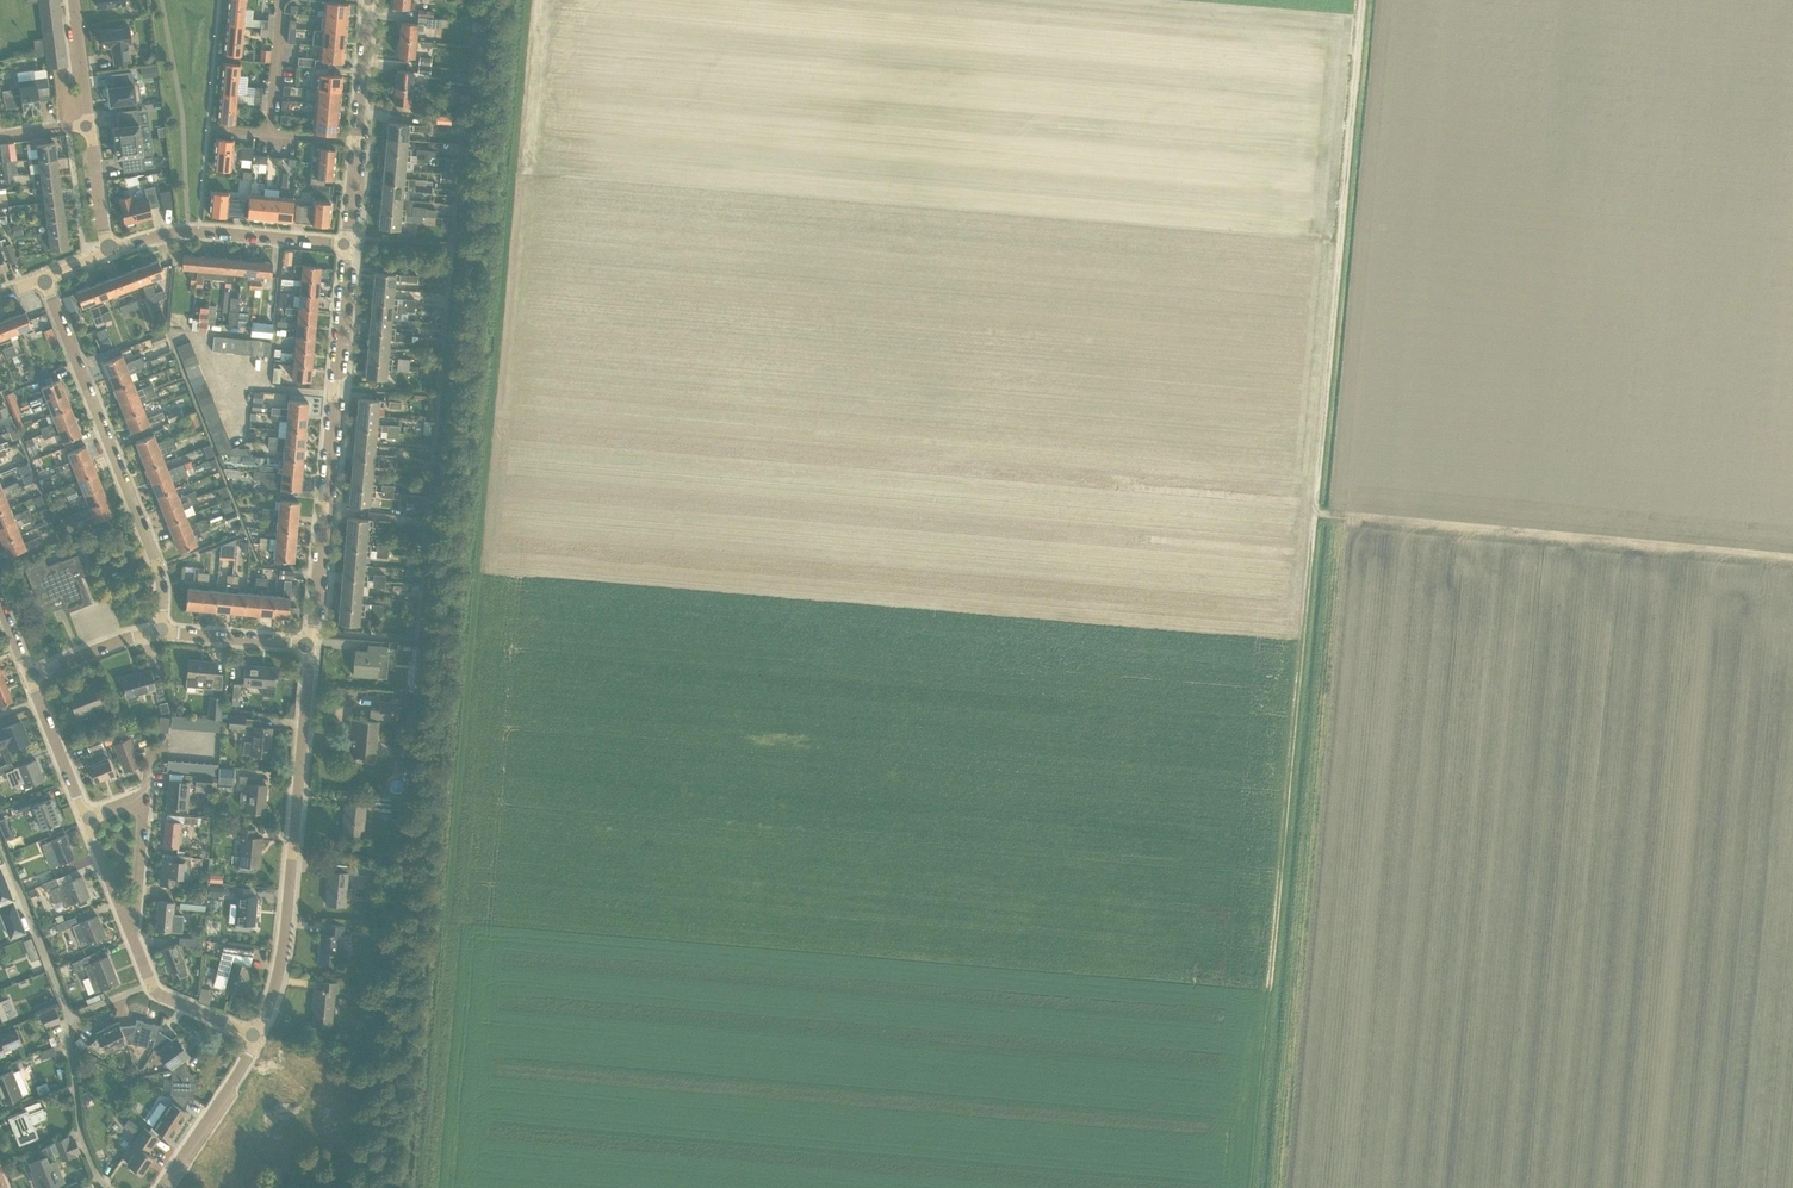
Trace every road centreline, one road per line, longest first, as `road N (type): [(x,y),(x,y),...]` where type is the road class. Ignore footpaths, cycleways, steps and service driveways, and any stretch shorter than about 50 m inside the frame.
road 1 (track): [(1365,0),(1318,513)]
road 2 (residential): [(311,643),(347,243)]
road 3 (residential): [(259,1038),(283,948),(311,643)]
road 4 (residential): [(162,630),(152,552),(45,279)]
road 5 (residential): [(347,243),(178,232),(107,251)]
road 6 (residential): [(163,1187),(259,1038)]
road 7 (residential): [(259,1038),(157,992),(133,936)]
road 8 (residential): [(89,820),(29,674)]
road 9 (residential): [(162,630),(311,643)]
road 10 (residential): [(356,140),(369,0)]
road 11 (residential): [(29,674),(162,630)]
road 12 (residential): [(133,936),(146,798)]
road 13 (residential): [(280,0),(270,133)]
road 14 (residential): [(107,251),(90,124)]
road 15 (residential): [(90,124),(75,0)]
road 16 (residential): [(133,936),(89,820)]

